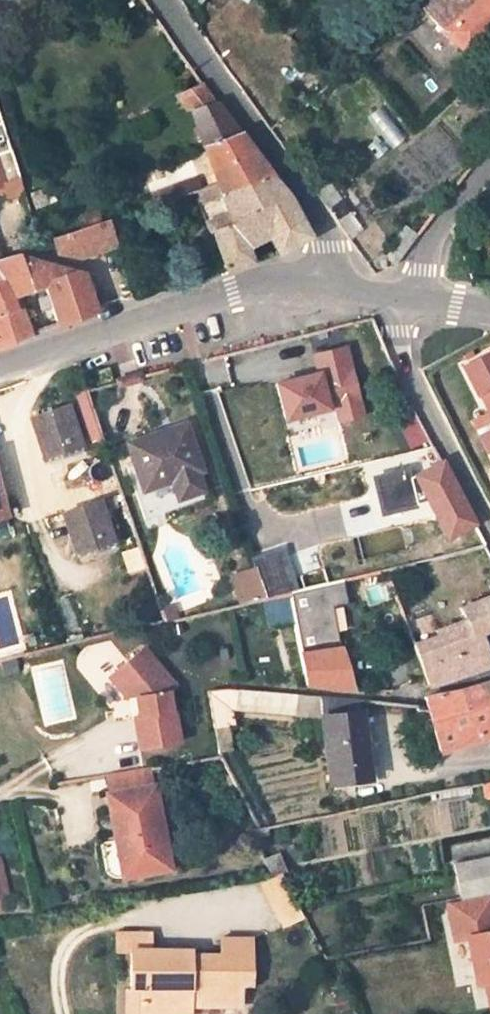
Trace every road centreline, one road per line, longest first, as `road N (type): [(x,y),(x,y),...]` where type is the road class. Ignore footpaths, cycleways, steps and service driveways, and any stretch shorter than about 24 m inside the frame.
road 1 (unclassified): [(351,280),(234,292),(0,364)]
road 2 (tertiary): [(351,280),(167,0)]
road 3 (residential): [(489,526),(412,378),(397,305)]
road 4 (residential): [(425,304),(434,240),(489,172)]

